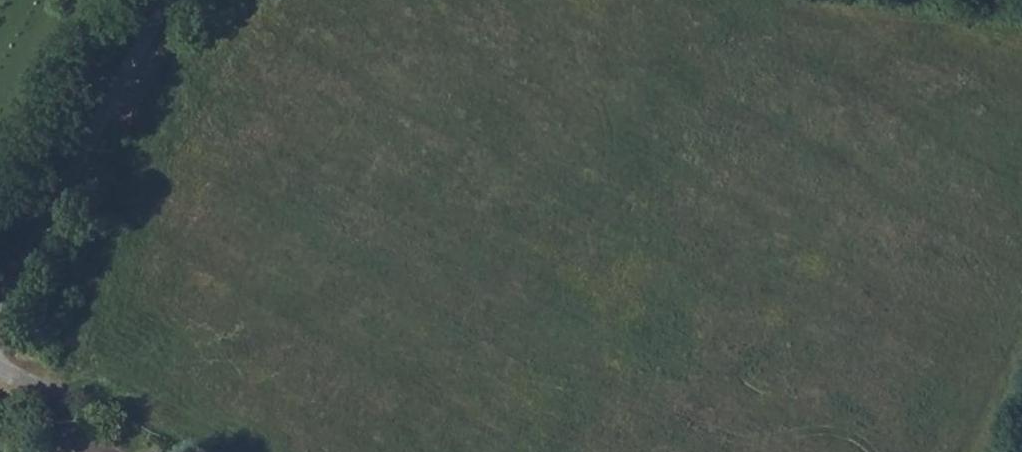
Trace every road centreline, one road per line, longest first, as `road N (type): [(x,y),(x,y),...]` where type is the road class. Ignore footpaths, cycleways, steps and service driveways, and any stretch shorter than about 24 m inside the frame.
road 1 (unclassified): [(0,302),(177,0)]

